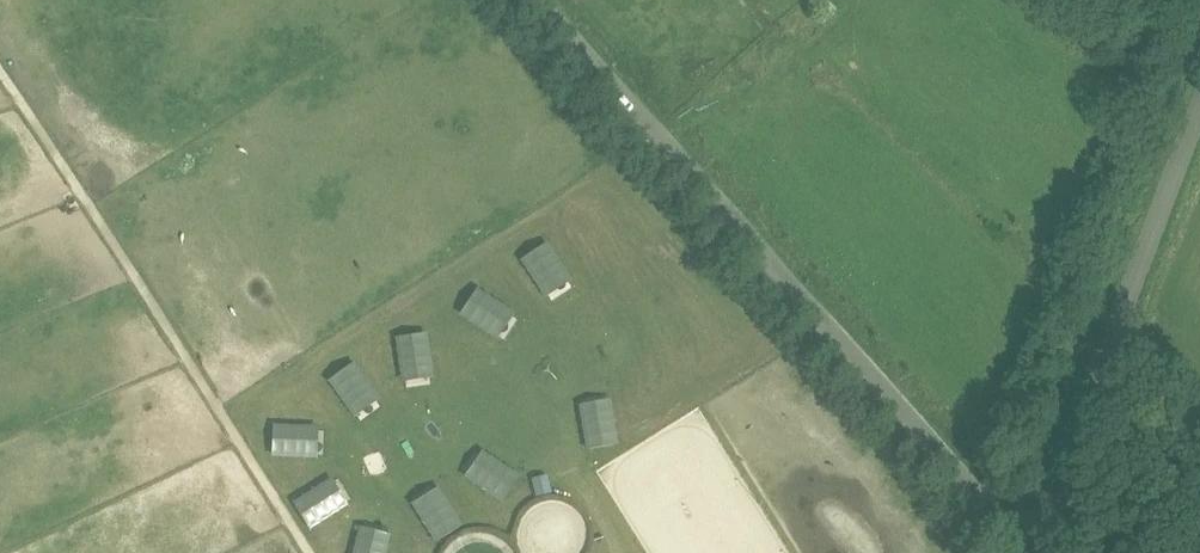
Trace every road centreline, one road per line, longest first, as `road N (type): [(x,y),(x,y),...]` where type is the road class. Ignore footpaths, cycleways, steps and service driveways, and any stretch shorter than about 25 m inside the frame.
road 1 (unclassified): [(1023,552),(543,0)]
road 2 (unclassified): [(1034,552),(1199,114)]

